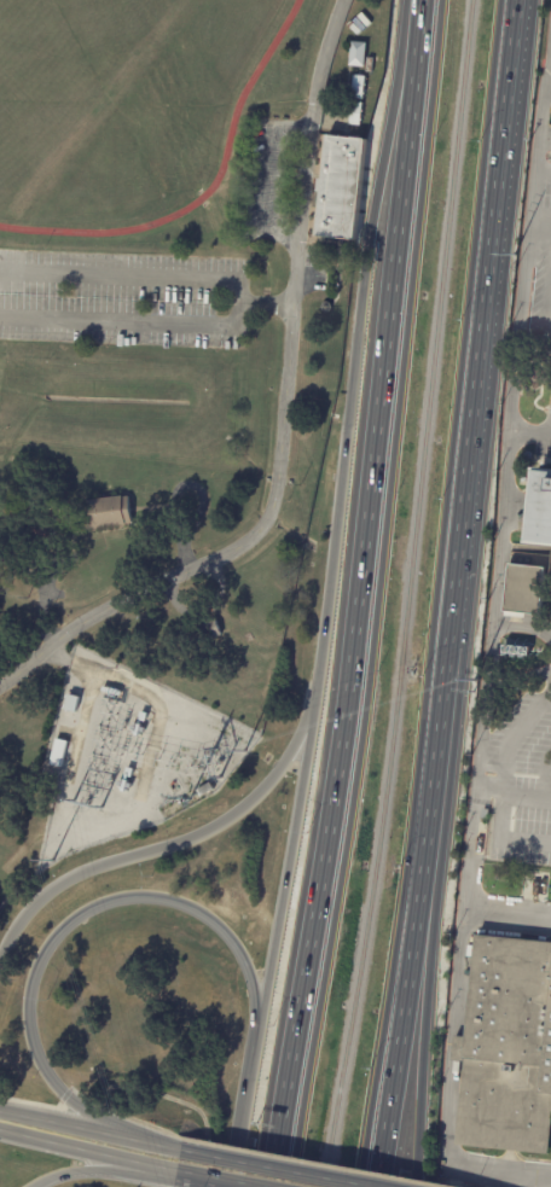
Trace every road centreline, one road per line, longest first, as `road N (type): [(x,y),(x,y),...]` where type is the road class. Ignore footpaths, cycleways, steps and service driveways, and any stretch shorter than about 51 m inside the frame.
road 1 (motorway): [(441,0),(354,789),(288,1186)]
road 2 (motorway): [(356,1186),(407,853),(499,0)]
road 3 (motorway): [(416,42),(342,733),(267,1186)]
road 4 (motorway): [(429,845),(520,0)]
road 5 (motorway): [(416,42),(395,83),(370,225),(313,700)]
road 6 (motorway): [(121,1136),(62,1096),(33,1051),(34,968),(64,924),(117,898),(149,896),(202,914),(243,965),(254,1032)]
road 7 (motorway): [(313,700),(288,756),(255,798),(199,834),(68,879),(34,903),(0,956)]
road 8 (motorway): [(376,1186),(429,845)]
road 9 (motorway): [(413,1186),(429,845)]
road 10 (motorway): [(313,700),(254,1032)]
road 11 (secondary): [(380,1186),(180,1151)]
road 12 (motorway): [(254,1032),(227,1186)]
road 13 (tertiary): [(0,1131),(140,1165)]
road 14 (tertiary): [(121,1136),(0,1110)]

